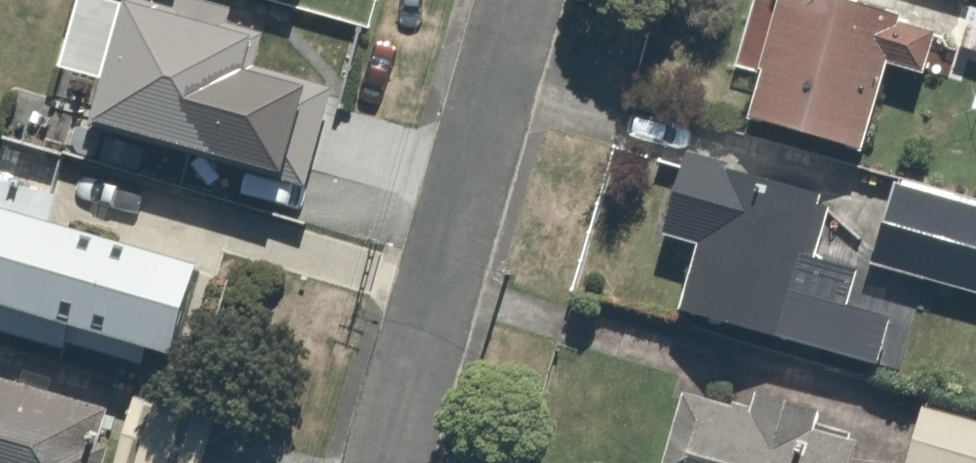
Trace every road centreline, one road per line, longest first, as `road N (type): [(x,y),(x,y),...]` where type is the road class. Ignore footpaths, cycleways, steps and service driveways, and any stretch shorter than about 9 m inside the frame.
road 1 (residential): [(514,0),(382,462)]

